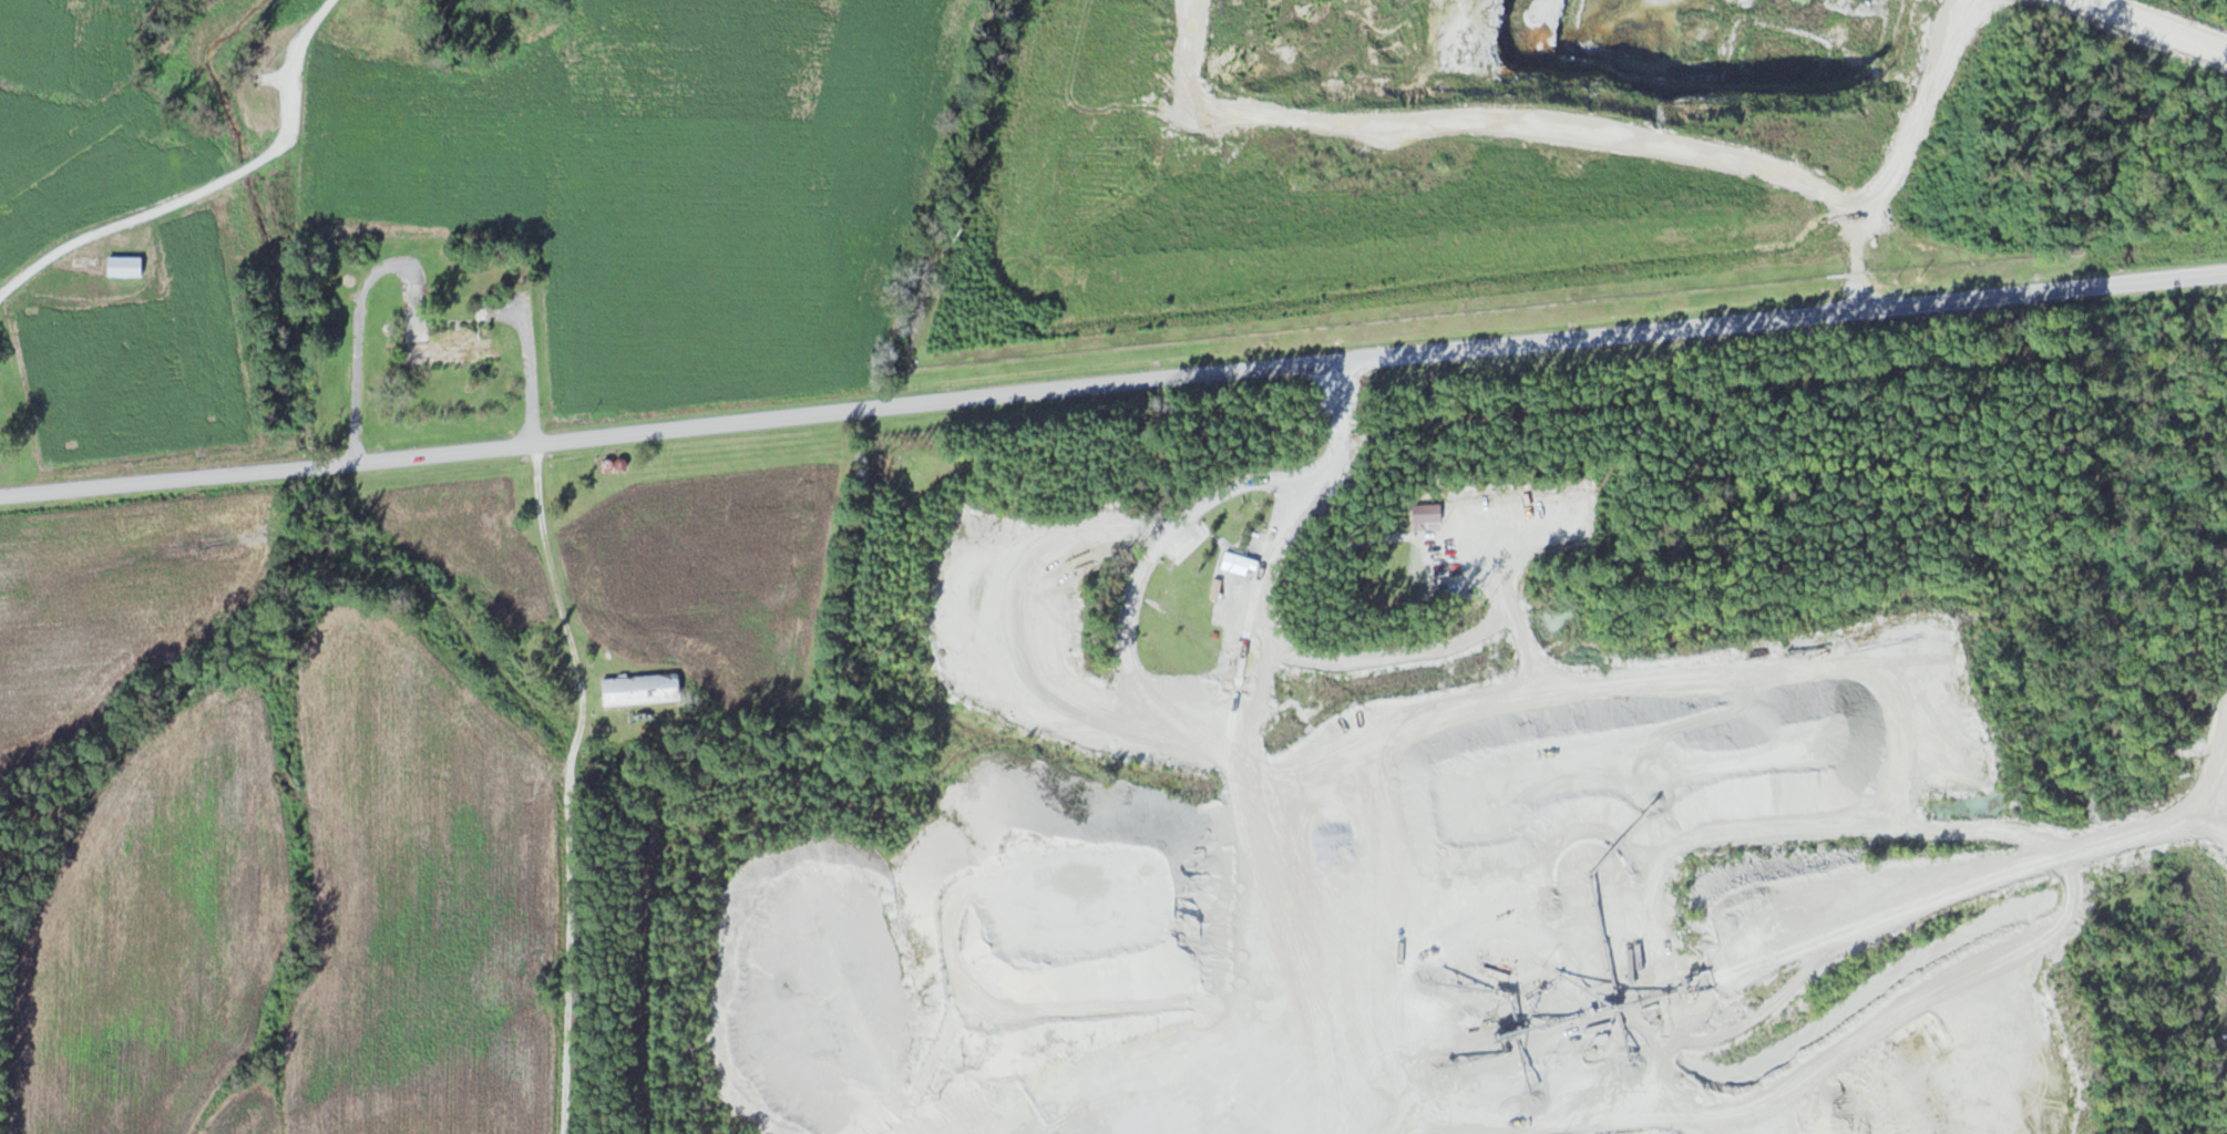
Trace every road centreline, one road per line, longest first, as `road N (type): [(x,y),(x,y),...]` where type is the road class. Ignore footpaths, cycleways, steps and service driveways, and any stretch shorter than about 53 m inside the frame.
road 1 (residential): [(0,495),(2226,274)]

